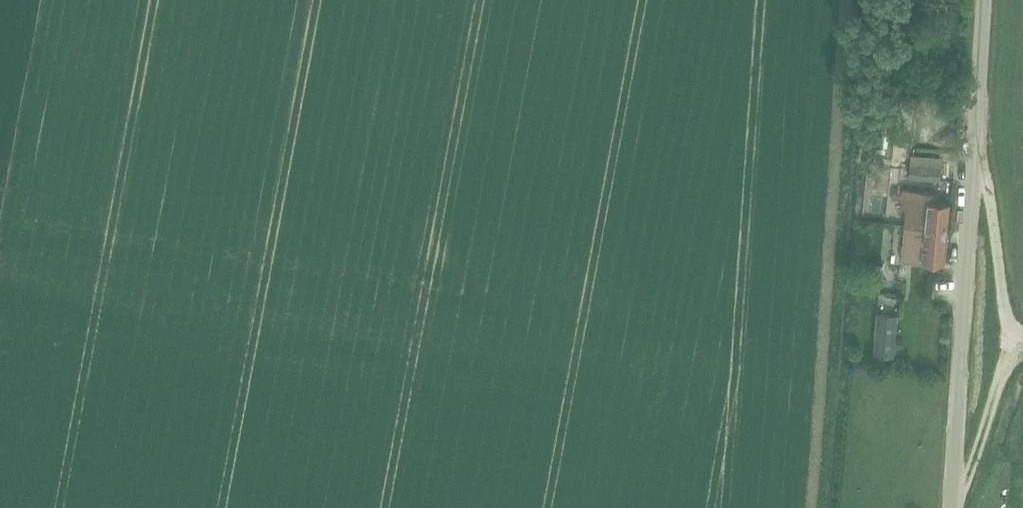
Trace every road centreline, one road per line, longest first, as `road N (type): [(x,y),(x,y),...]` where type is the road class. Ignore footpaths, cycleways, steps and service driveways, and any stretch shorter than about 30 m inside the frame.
road 1 (unclassified): [(952,497),(975,149)]
road 2 (unclassified): [(1014,331),(975,149)]
road 3 (unclassified): [(1014,331),(962,491),(952,497)]
road 4 (unclassified): [(975,149),(984,0)]

